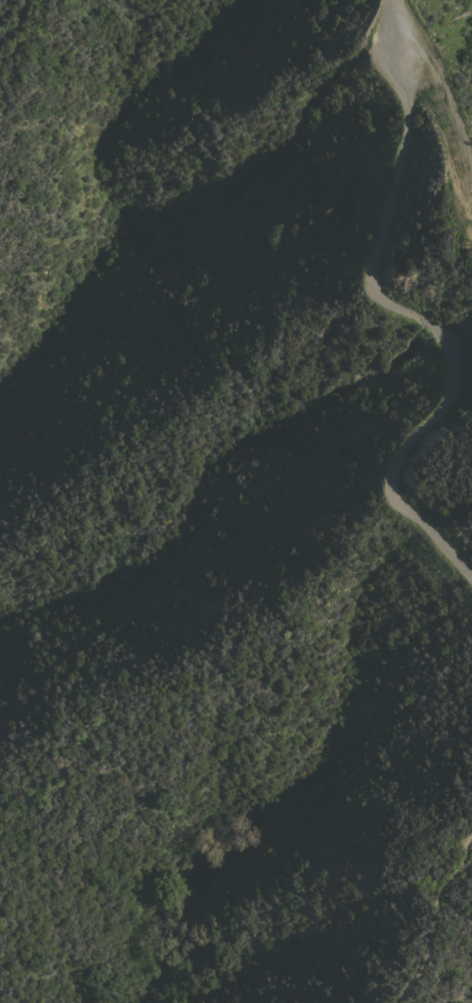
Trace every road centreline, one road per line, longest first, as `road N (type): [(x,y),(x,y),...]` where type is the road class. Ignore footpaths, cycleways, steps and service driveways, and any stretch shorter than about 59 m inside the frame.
road 1 (track): [(471,578),(388,489),(405,446),(445,405),(454,374),(436,330),(388,305),(373,280),(408,112),(394,0)]

